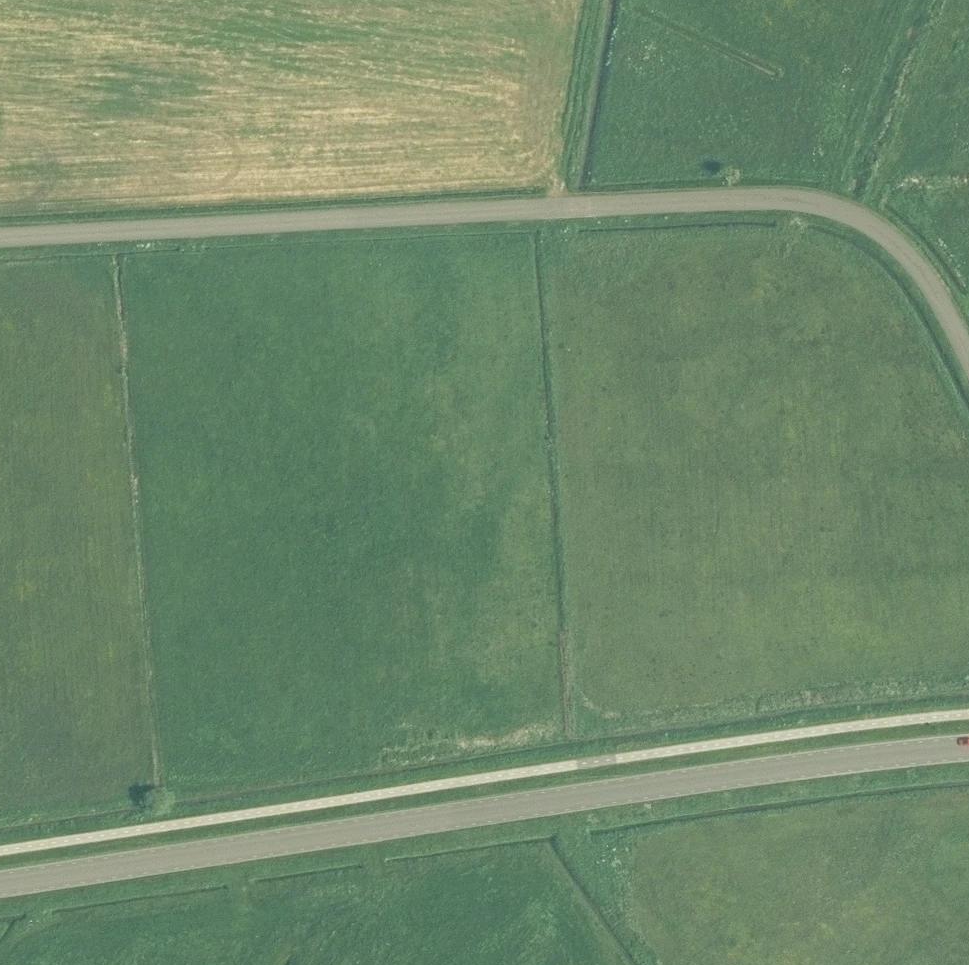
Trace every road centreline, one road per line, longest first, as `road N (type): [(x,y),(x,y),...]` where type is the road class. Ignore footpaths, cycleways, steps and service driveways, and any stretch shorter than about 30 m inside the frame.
road 1 (unclassified): [(968,355),(915,266),(880,232),(826,210),(746,202),(0,238)]
road 2 (tertiary): [(0,884),(968,749)]
road 3 (track): [(561,211),(599,0)]

